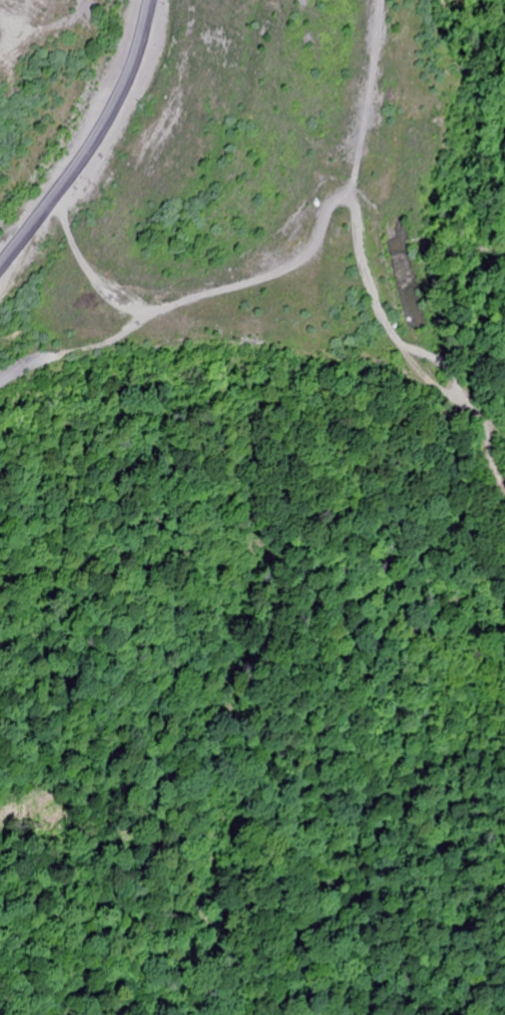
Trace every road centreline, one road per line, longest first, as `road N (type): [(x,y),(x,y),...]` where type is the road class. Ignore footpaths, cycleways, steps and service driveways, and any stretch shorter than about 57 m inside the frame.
road 1 (residential): [(0,365),(109,328),(318,360),(334,344),(367,75),(338,0)]

